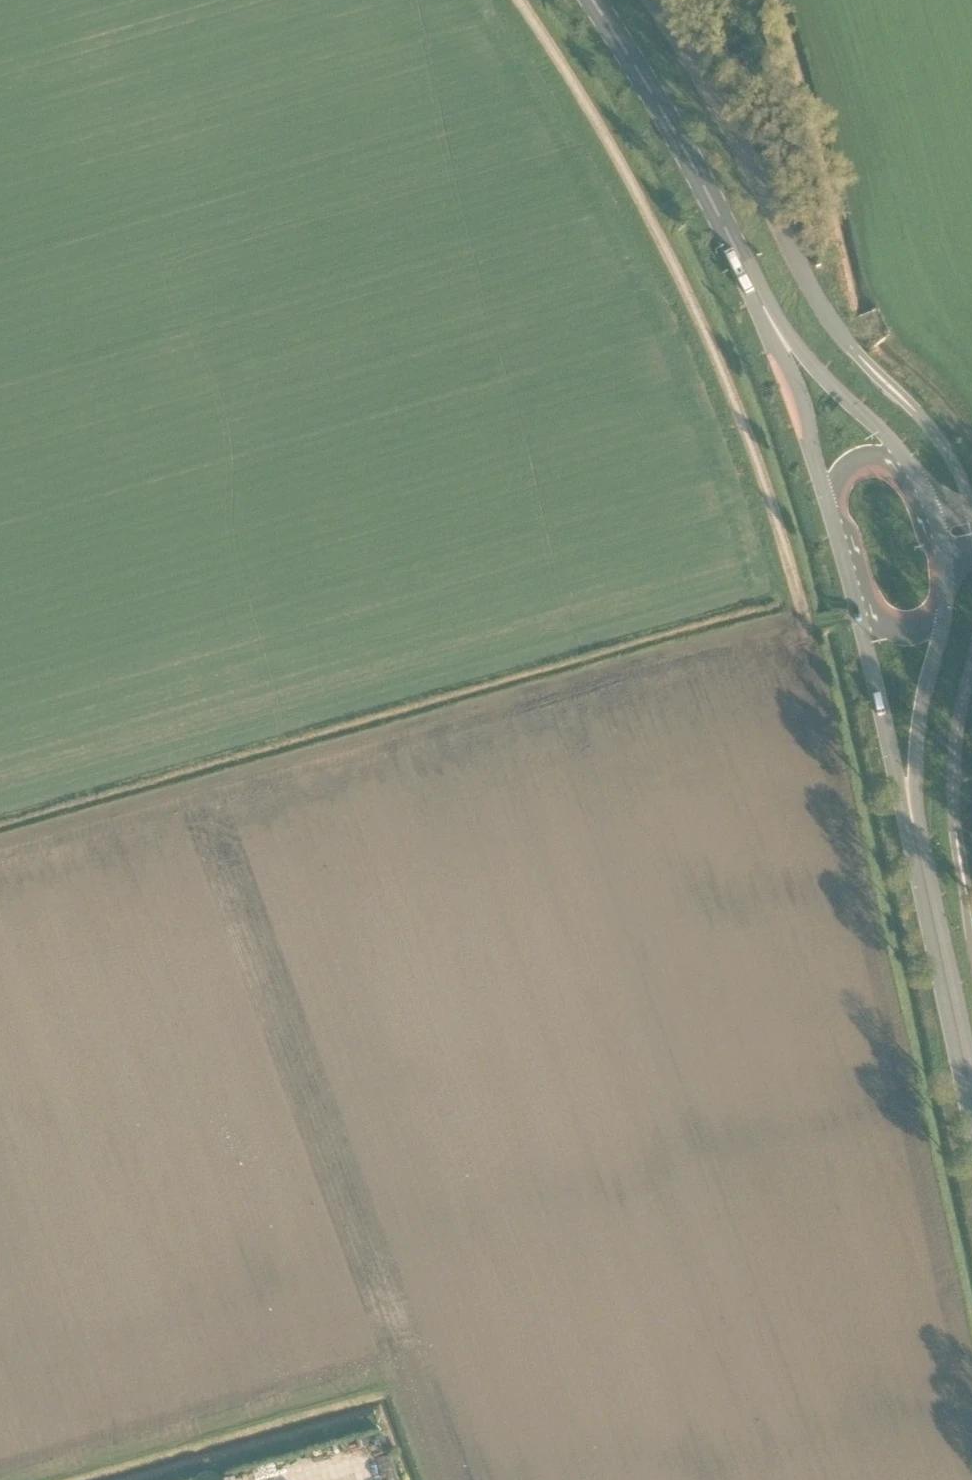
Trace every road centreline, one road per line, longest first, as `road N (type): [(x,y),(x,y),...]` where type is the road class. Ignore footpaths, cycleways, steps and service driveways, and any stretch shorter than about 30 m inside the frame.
road 1 (track): [(803,614),(706,338),(607,140),(518,0)]
road 2 (primary): [(768,319),(672,129),(592,0)]
road 3 (unclassified): [(824,319),(719,109),(654,0)]
road 4 (primary): [(971,1101),(909,813)]
road 5 (primary): [(853,588),(909,813)]
road 6 (primary): [(911,474),(893,443),(768,319)]
road 7 (primary): [(909,813),(923,696),(943,619)]
road 8 (primary): [(768,319),(802,398),(823,493)]
road 9 (unclassified): [(971,920),(952,779)]

